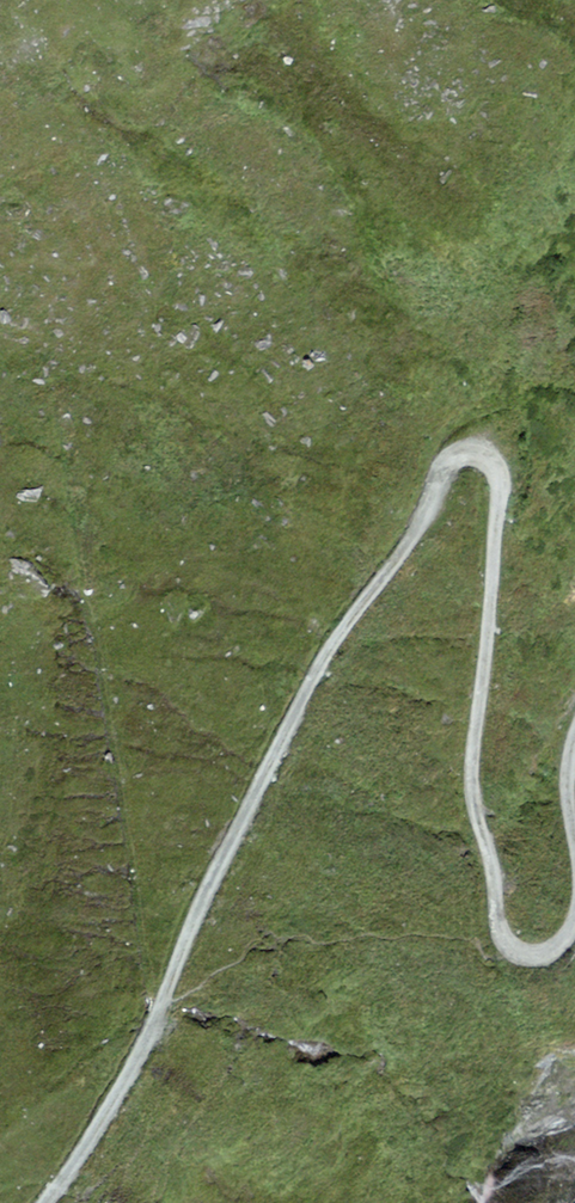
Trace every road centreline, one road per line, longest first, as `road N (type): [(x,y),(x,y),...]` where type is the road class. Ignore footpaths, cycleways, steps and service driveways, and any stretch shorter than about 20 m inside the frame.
road 1 (track): [(46,1202),(145,1045),(206,892),(331,648),(420,528),(451,460),(467,452),(490,460),(497,473),(470,772),(500,940),(540,957),(563,945),(574,916)]

